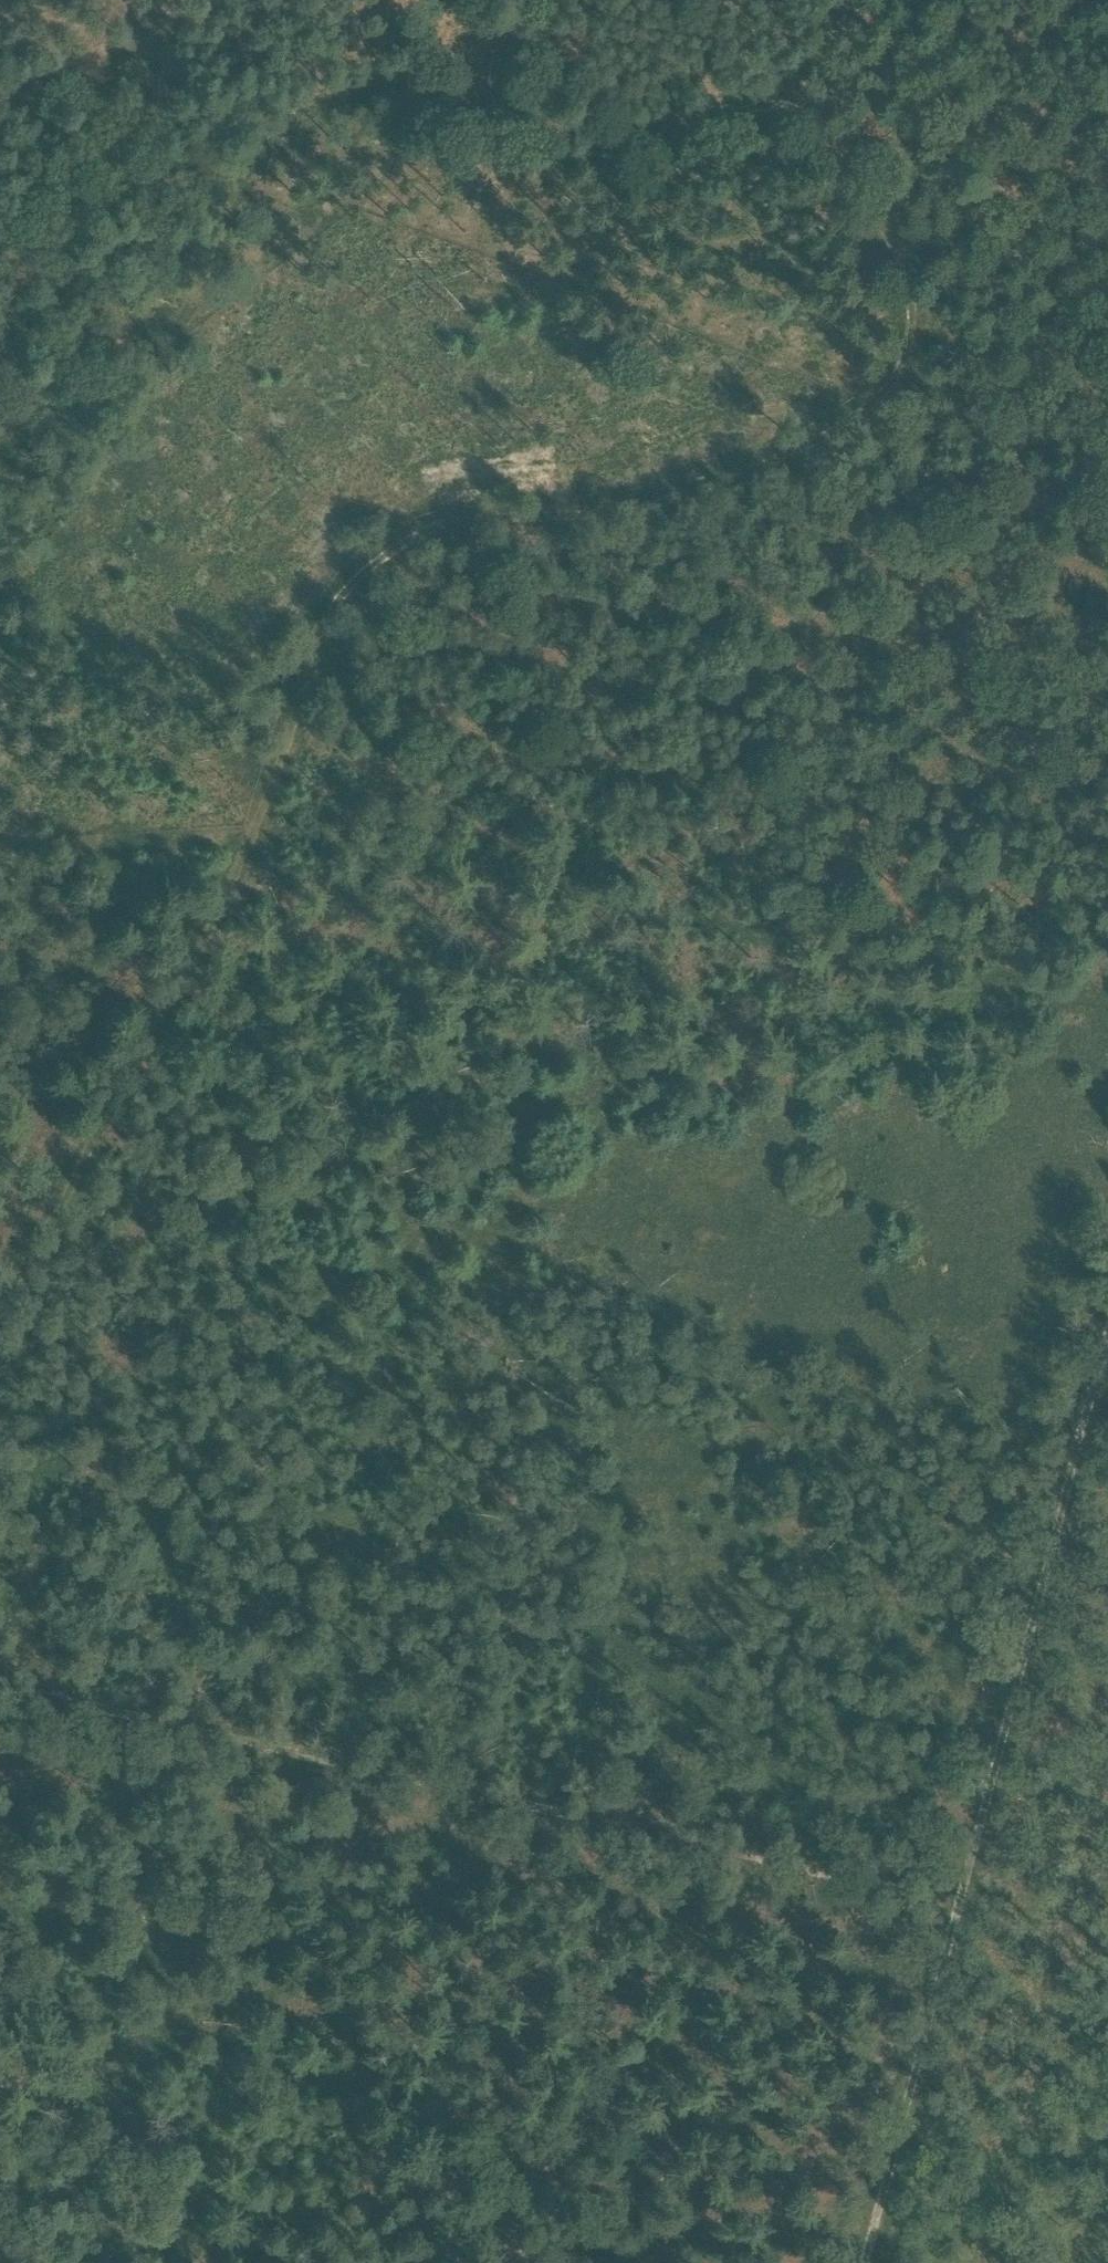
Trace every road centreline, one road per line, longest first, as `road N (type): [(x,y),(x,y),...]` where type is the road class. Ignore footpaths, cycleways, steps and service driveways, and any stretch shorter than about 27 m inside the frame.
road 1 (track): [(506,0),(489,73),(513,115),(627,140),(705,130),(749,104),(779,103),(804,116),(842,165),(896,270),(903,375),(884,408),(837,437),(691,496),(431,526),(353,575),(305,658),(245,849),(0,1347)]
road 2 (track): [(0,1637),(972,1881)]
road 3 (track): [(875,2262),(1107,1374)]
road 4 (track): [(248,840),(1107,1005)]
road 5 (track): [(0,535),(120,409),(359,189),(510,111)]
road 6 (track): [(850,0),(779,103)]

